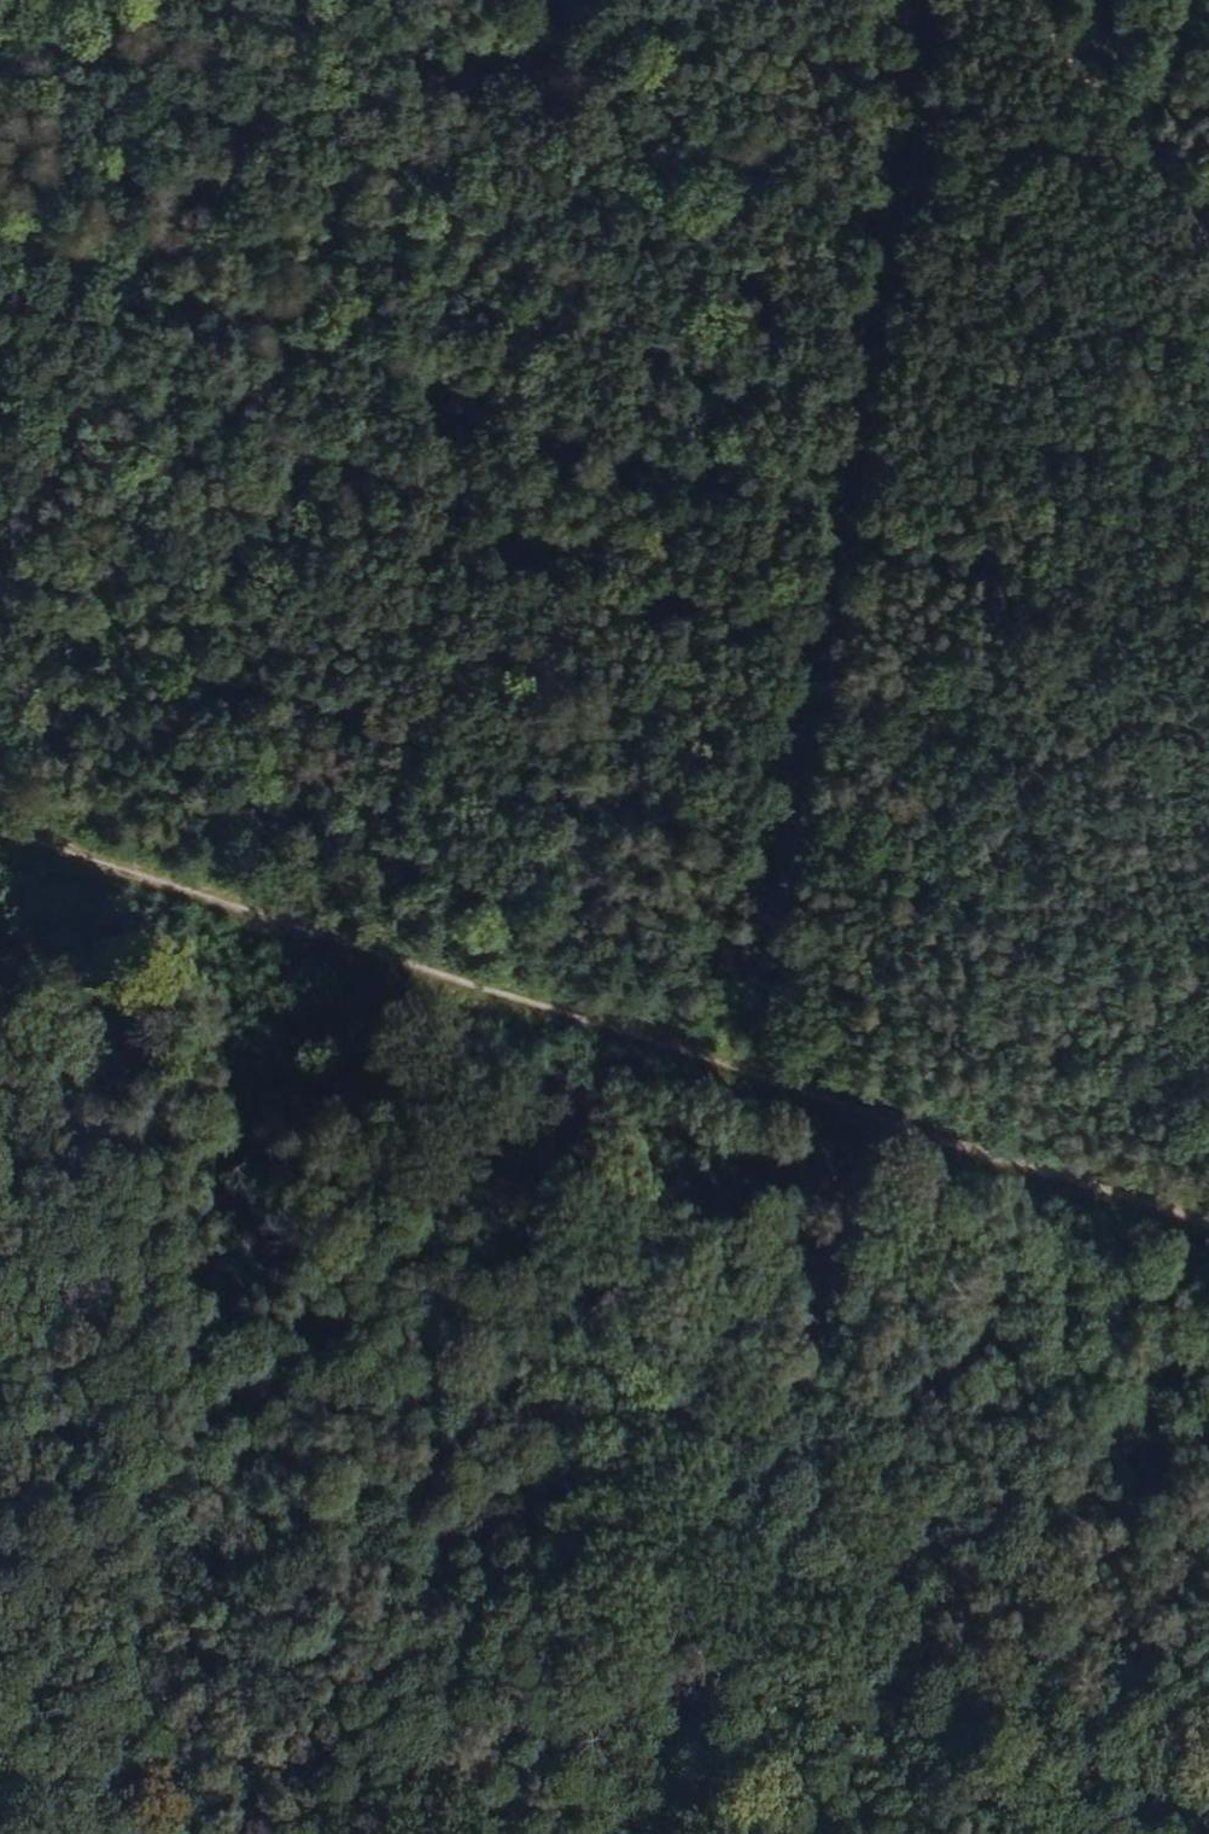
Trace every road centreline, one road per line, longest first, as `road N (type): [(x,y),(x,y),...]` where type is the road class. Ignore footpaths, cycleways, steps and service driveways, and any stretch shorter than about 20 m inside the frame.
road 1 (track): [(0,836),(1208,1223)]
road 2 (track): [(1025,0),(1208,241)]

